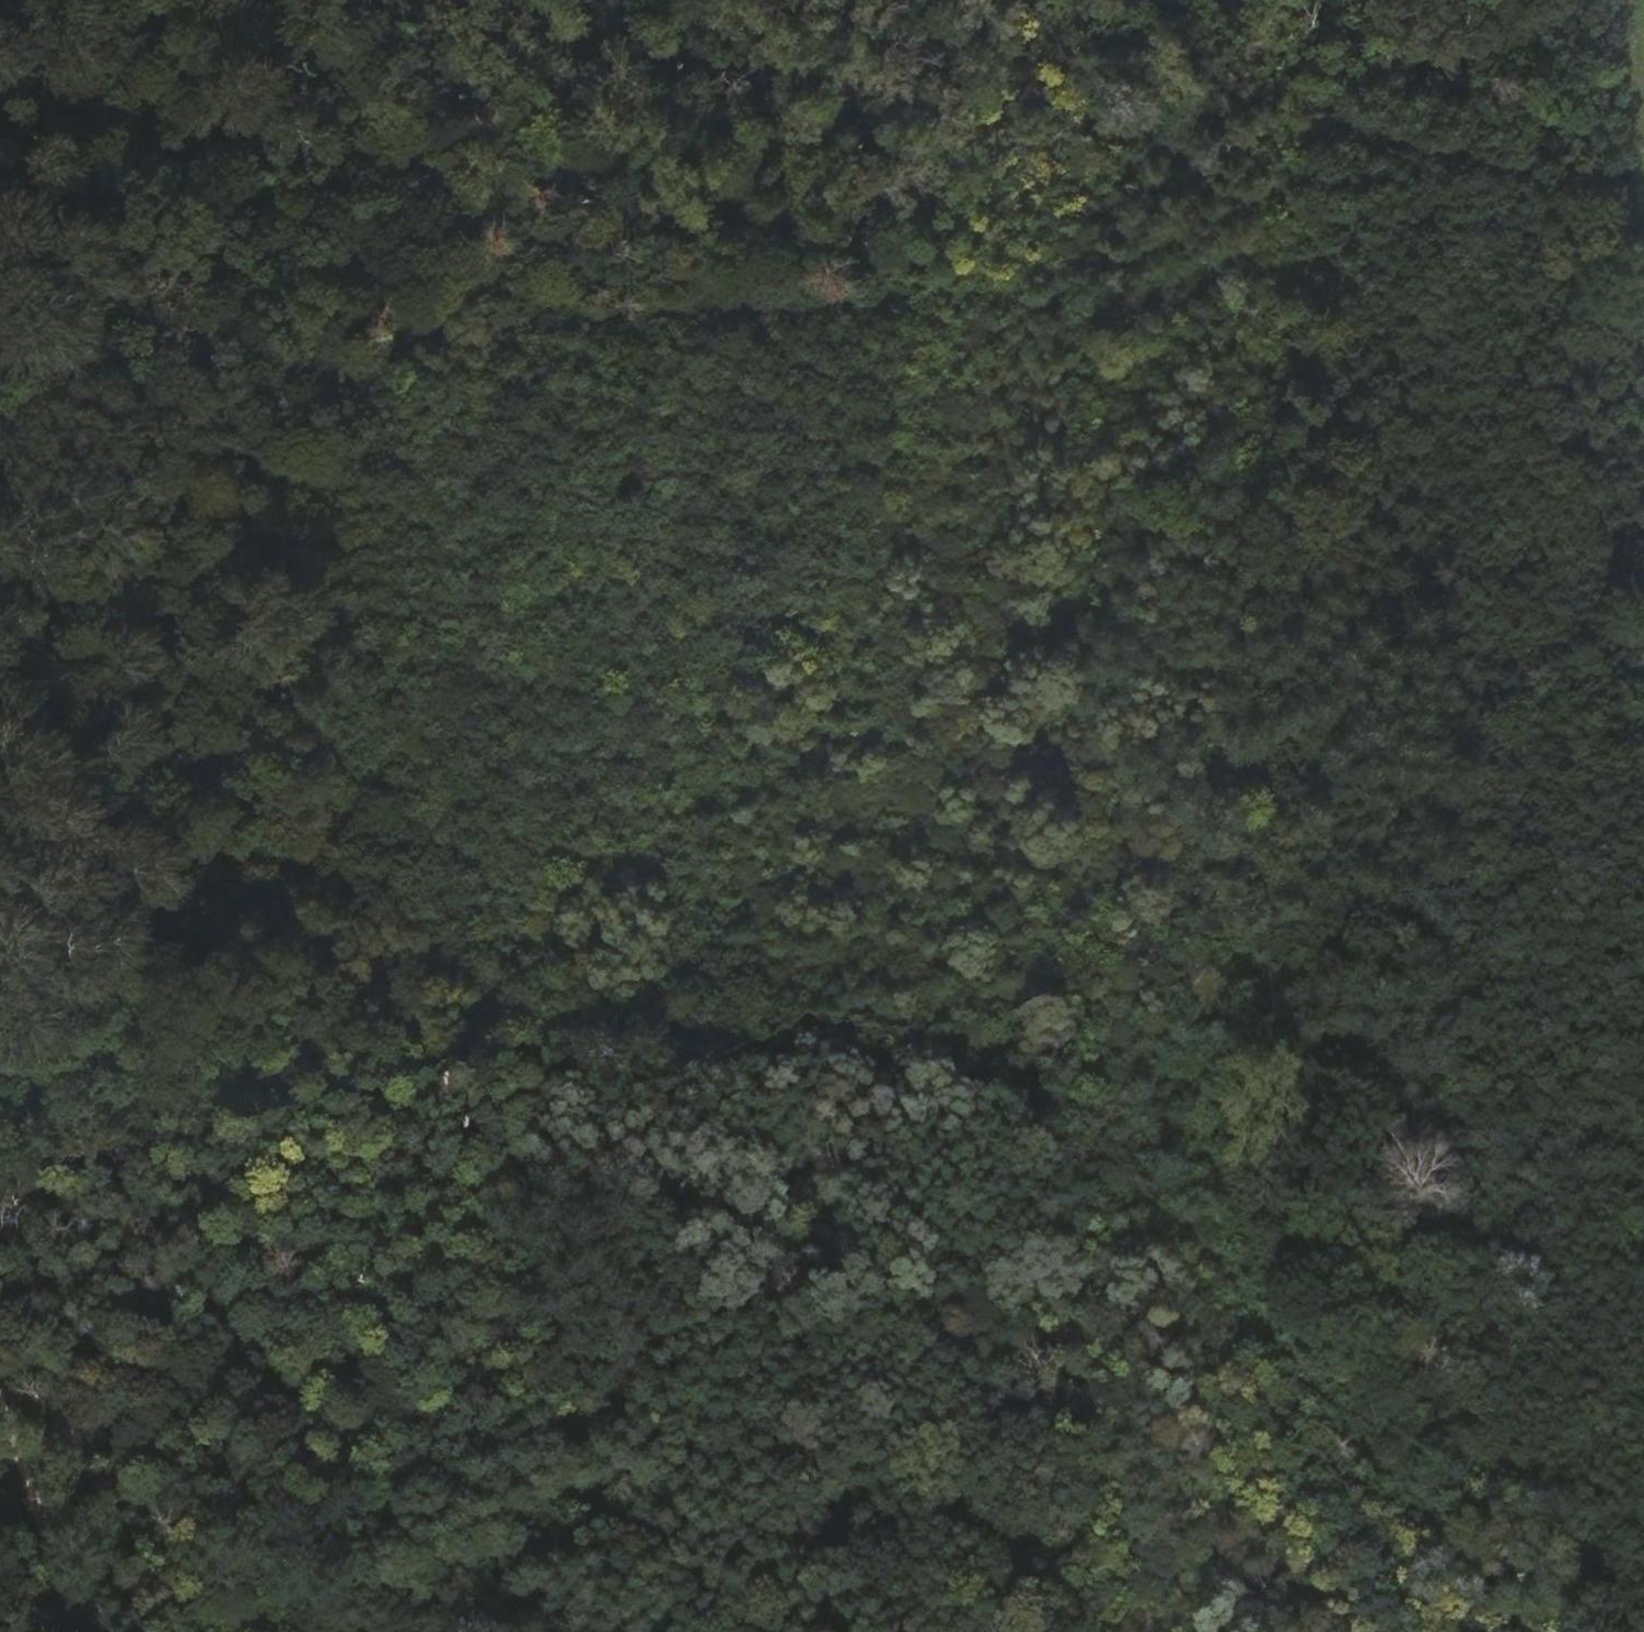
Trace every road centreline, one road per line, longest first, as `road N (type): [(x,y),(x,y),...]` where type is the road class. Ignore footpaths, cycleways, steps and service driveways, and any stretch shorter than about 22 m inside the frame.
road 1 (track): [(1345,0),(1513,102),(1591,127)]
road 2 (track): [(0,1382),(86,1631)]

